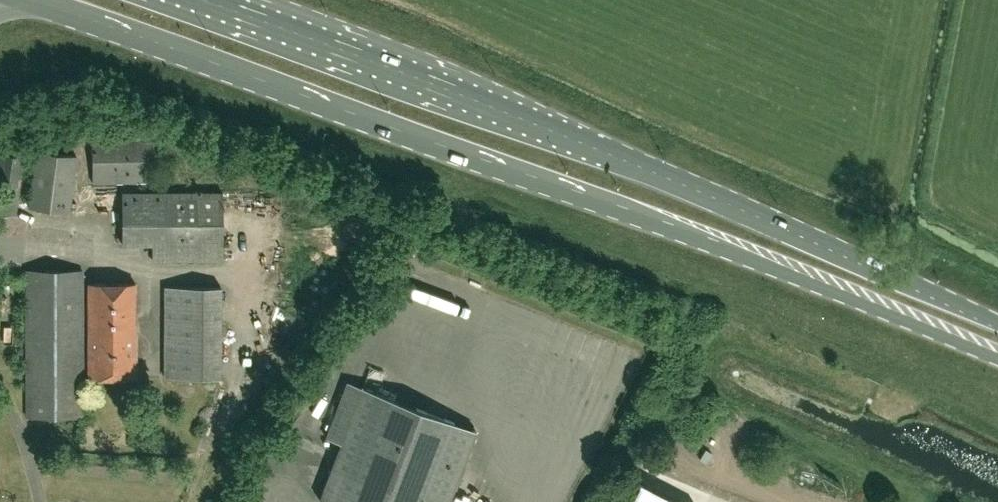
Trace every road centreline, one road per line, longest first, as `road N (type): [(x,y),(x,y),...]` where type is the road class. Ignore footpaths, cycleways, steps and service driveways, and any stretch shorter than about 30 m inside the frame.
road 1 (primary): [(28,0),(606,203),(997,359)]
road 2 (primary): [(997,323),(711,195),(202,0)]

